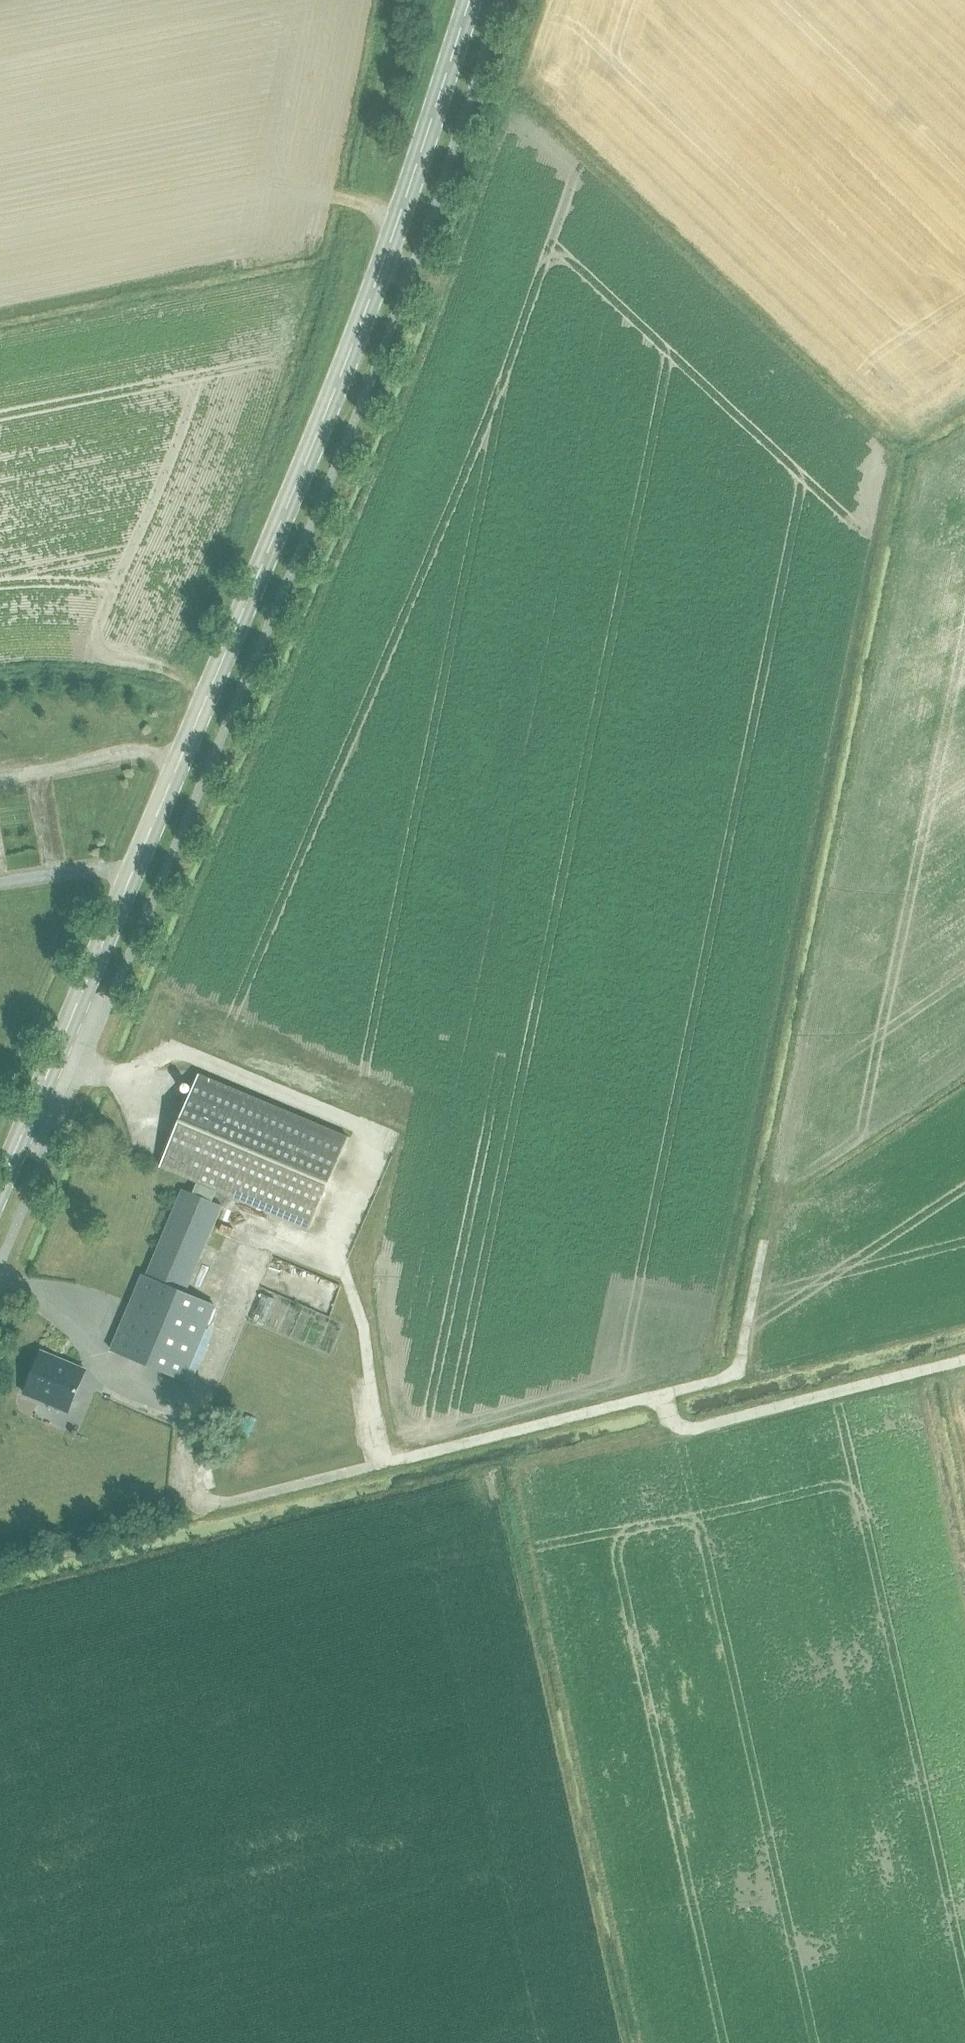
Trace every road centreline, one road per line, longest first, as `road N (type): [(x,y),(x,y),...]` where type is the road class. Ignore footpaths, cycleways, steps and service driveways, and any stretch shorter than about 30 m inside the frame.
road 1 (tertiary): [(0,1182),(305,461),(471,0)]

